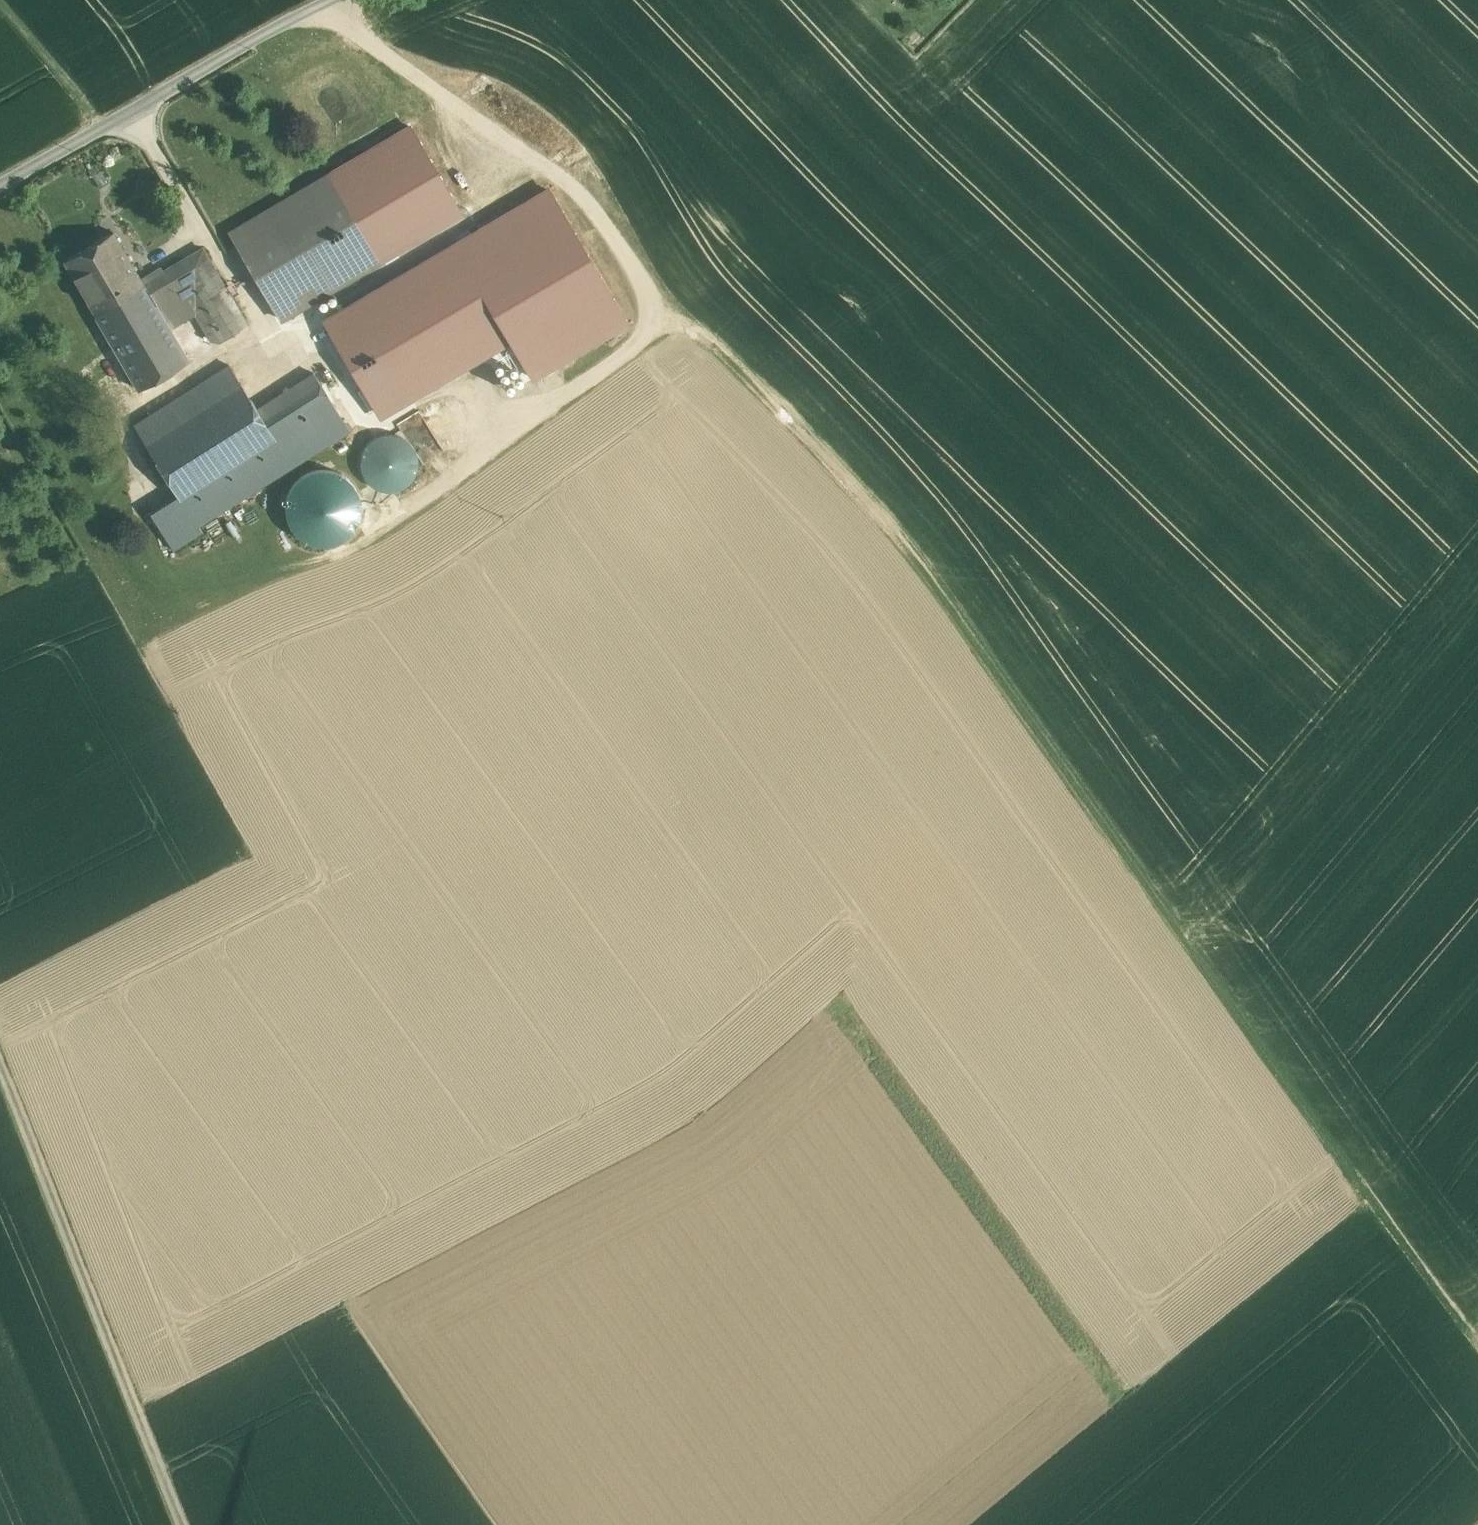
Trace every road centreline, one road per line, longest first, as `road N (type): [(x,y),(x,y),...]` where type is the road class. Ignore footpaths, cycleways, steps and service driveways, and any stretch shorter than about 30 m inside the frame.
road 1 (track): [(0,1069),(183,1524)]
road 2 (unclassified): [(0,185),(327,0)]

